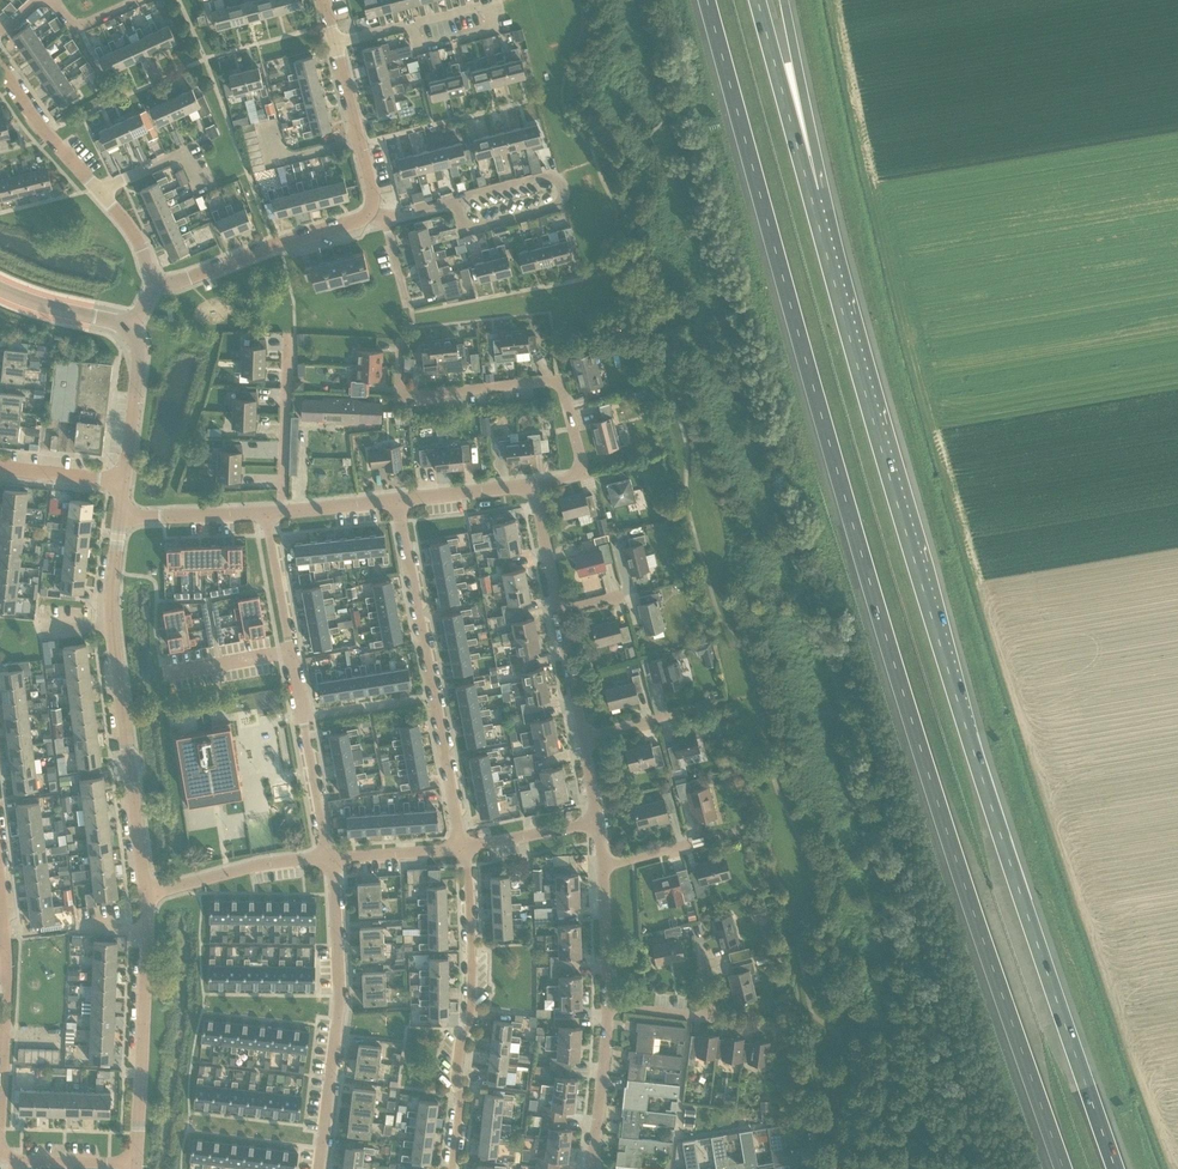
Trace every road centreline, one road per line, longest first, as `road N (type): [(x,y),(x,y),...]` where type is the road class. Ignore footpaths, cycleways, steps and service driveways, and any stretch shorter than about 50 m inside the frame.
road 1 (motorway): [(708,0),(894,659),(1064,1168)]
road 2 (motorway): [(1117,1168),(972,741),(810,192)]
road 3 (unclassified): [(145,891),(112,626),(120,514)]
road 4 (residential): [(533,484),(584,473),(560,378),(399,397),(400,339)]
road 5 (residential): [(463,847),(398,499)]
road 6 (residential): [(451,1168),(461,1040),(471,1017),(463,847)]
road 7 (residential): [(319,1168),(339,995),(333,857)]
road 8 (unclassified): [(137,1164),(145,891)]
road 9 (residential): [(456,198),(544,175),(563,187),(552,207),(464,230),(460,214)]
road 10 (residential): [(157,280),(182,280),(369,212)]
road 11 (residential): [(325,858),(290,651)]
road 12 (motorway): [(810,192),(758,0)]
road 13 (motorway): [(810,192),(784,0)]
road 14 (unclassified): [(145,891),(325,858)]
road 15 (residential): [(412,23),(488,4),(494,29),(419,47)]
road 16 (residential): [(288,333),(283,511)]
road 17 (residential): [(369,212),(372,194),(334,42)]
road 18 (residential): [(591,1168),(607,1006)]
road 19 (residential): [(102,194),(0,68)]
road 20 (residential): [(0,1121),(7,961)]
road 21 (unclassified): [(125,481),(139,358),(125,328)]
road 22 (residential): [(120,514),(268,512)]
road 23 (residential): [(583,737),(726,700)]
road 24 (residential): [(607,1006),(603,864)]
road 25 (residential): [(290,651),(268,512)]
road 26 (residential): [(102,194),(185,151),(204,194)]
road 27 (unclassified): [(463,847),(598,822)]
road 28 (residential): [(398,499),(533,484)]
road 29 (unclassified): [(125,328),(0,287)]
road 30 (residential): [(583,737),(558,609)]
road 31 (unclassified): [(333,857),(463,847)]
road 32 (residential): [(290,651),(163,675)]
road 33 (residential): [(558,609),(533,484)]
road 34 (residential): [(125,481),(0,467)]
road 35 (residential): [(137,1164),(16,1158)]

